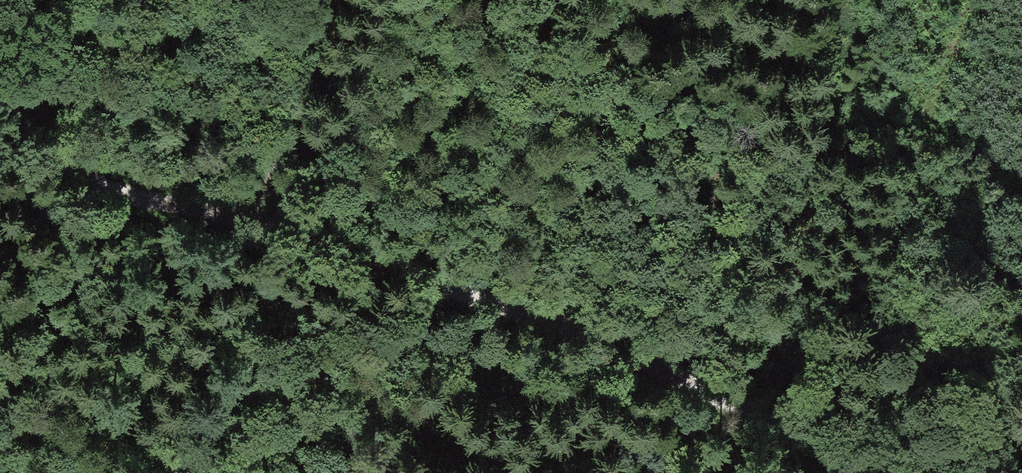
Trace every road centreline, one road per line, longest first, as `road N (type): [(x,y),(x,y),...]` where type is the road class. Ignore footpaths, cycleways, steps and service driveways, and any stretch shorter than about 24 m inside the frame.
road 1 (track): [(0,95),(54,164),(110,189),(340,245),(654,367),(893,472)]
road 2 (track): [(336,0),(257,219)]
road 3 (track): [(654,367),(727,472)]

